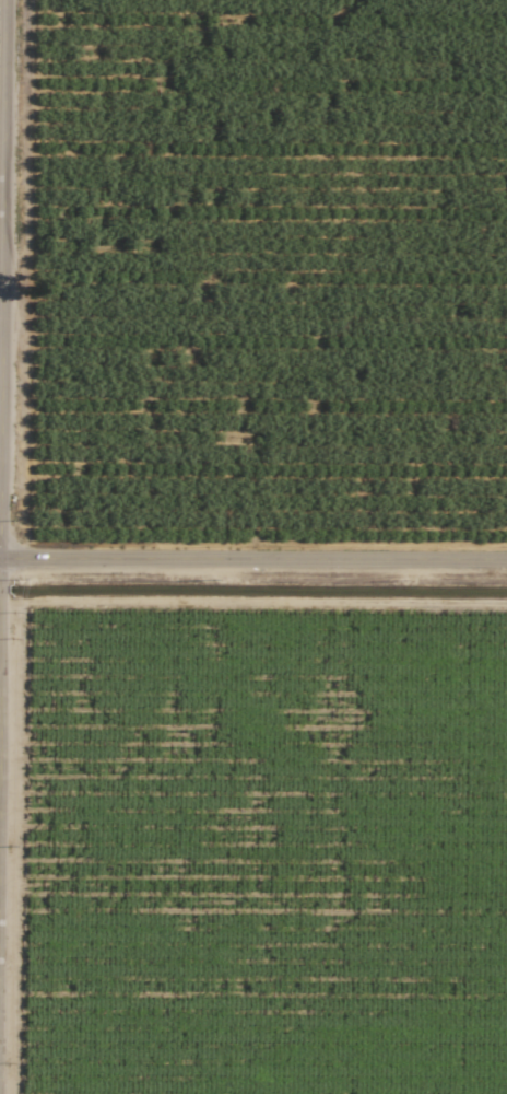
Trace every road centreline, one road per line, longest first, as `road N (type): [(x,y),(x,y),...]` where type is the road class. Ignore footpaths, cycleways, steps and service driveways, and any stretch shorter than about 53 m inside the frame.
road 1 (residential): [(0,566),(506,565)]
road 2 (tertiary): [(2,0),(0,333)]

